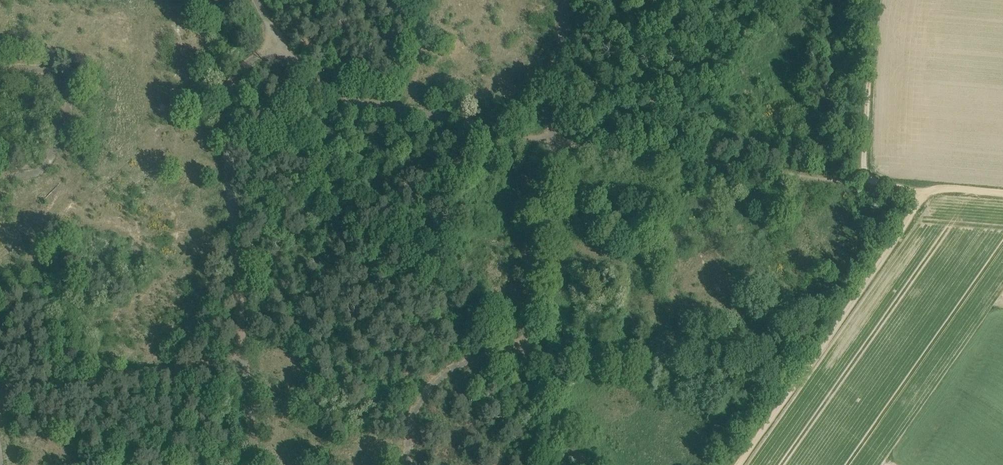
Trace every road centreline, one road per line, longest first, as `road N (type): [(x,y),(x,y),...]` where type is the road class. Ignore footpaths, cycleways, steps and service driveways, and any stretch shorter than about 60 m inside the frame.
road 1 (unclassified): [(788,170),(584,145),(339,94),(296,43),(275,41),(253,0)]
road 2 (track): [(926,189),(919,213),(739,464)]
road 3 (track): [(875,0),(861,181)]

